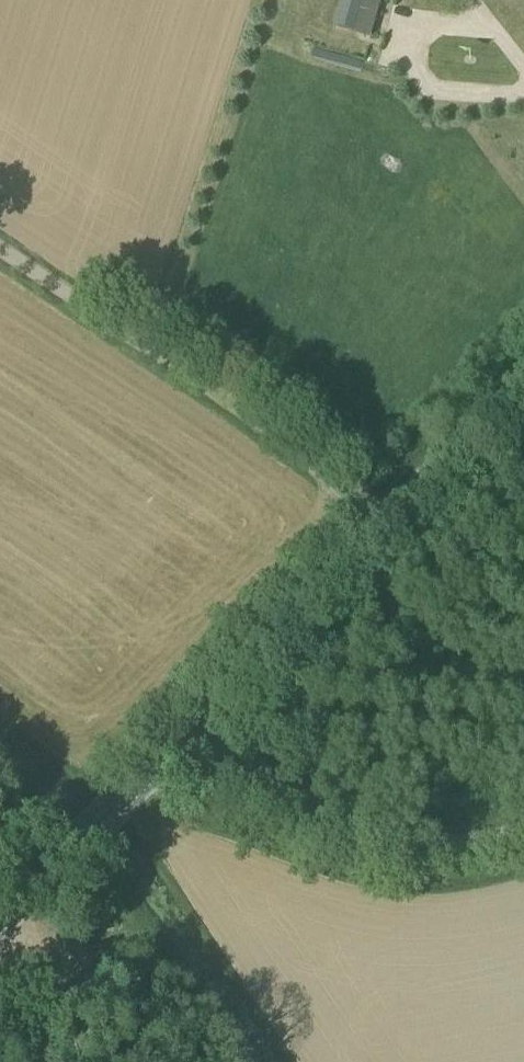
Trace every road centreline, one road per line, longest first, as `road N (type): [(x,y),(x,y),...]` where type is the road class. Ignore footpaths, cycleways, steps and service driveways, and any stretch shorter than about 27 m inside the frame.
road 1 (unclassified): [(385,526),(296,451),(0,249)]
road 2 (unclassified): [(175,747),(321,829),(383,847),(437,848),(523,830)]
road 3 (tertiary): [(175,747),(385,526)]
road 4 (tertiary): [(0,916),(175,747)]
road 5 (tertiary): [(385,526),(523,390)]
road 6 (track): [(20,1061),(41,943),(8,907)]

